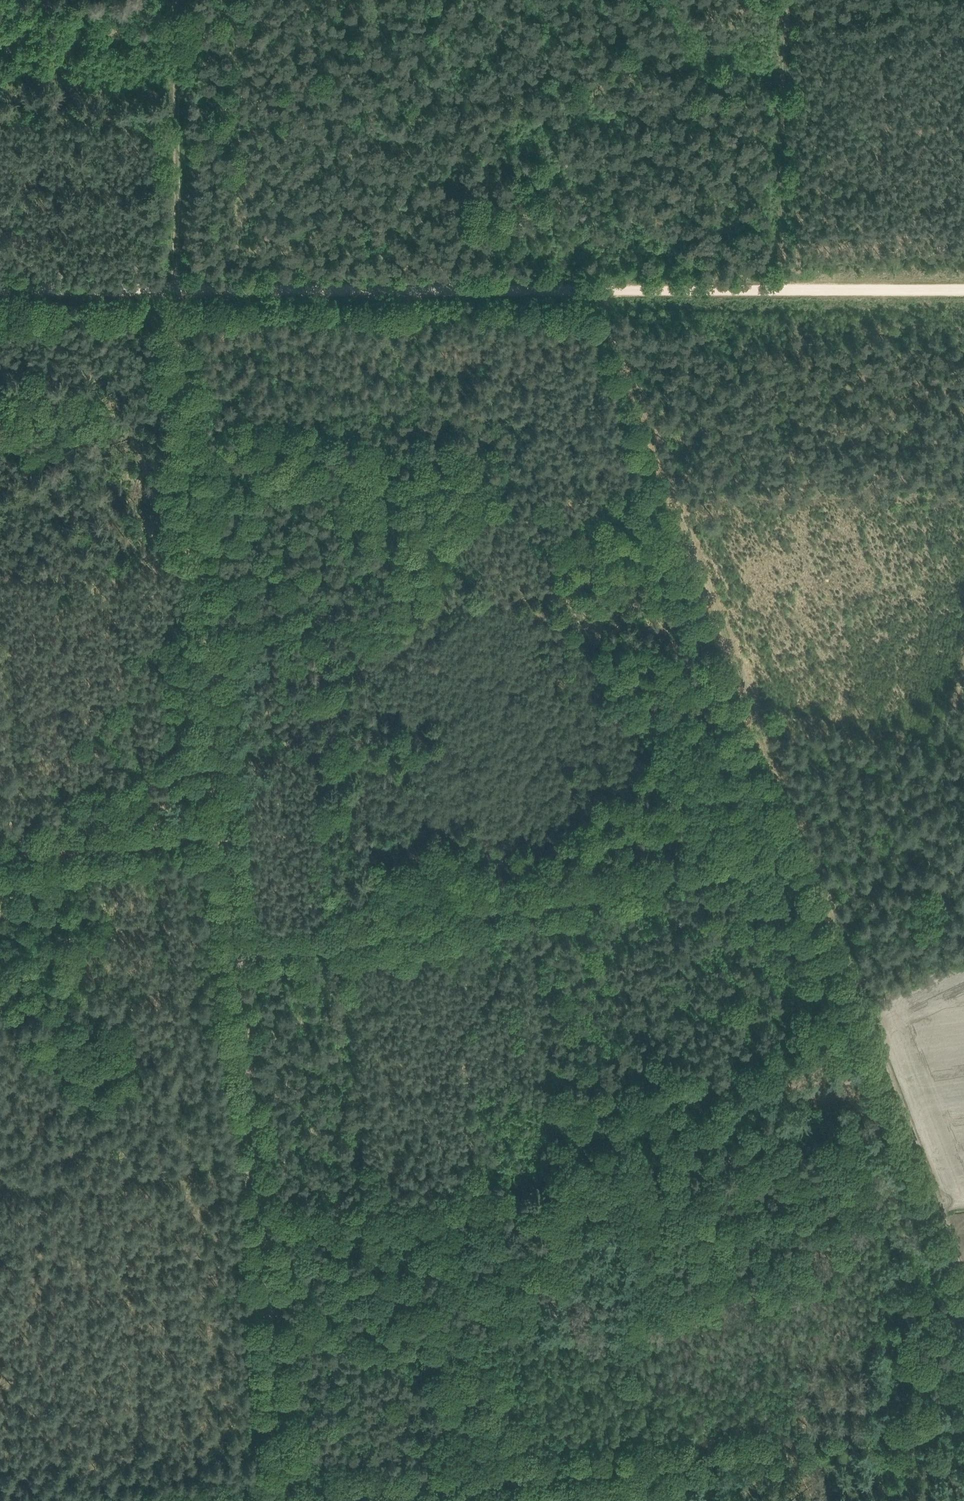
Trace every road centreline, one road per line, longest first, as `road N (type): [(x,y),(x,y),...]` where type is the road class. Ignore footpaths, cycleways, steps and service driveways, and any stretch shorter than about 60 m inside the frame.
road 1 (track): [(963,289),(0,291)]
road 2 (track): [(606,289),(863,974)]
road 3 (track): [(290,1489),(963,1420)]
road 4 (track): [(239,942),(813,842)]
road 5 (track): [(256,1162),(228,830),(0,854)]
road 6 (track): [(188,413),(228,830)]
road 7 (track): [(176,0),(177,292),(188,413)]
road 8 (track): [(290,1489),(256,1162)]
road 9 (track): [(863,974),(963,1251)]
road 10 (track): [(781,26),(783,288)]
road 11 (track): [(256,1162),(0,1189)]
road 12 (track): [(0,411),(188,413)]

